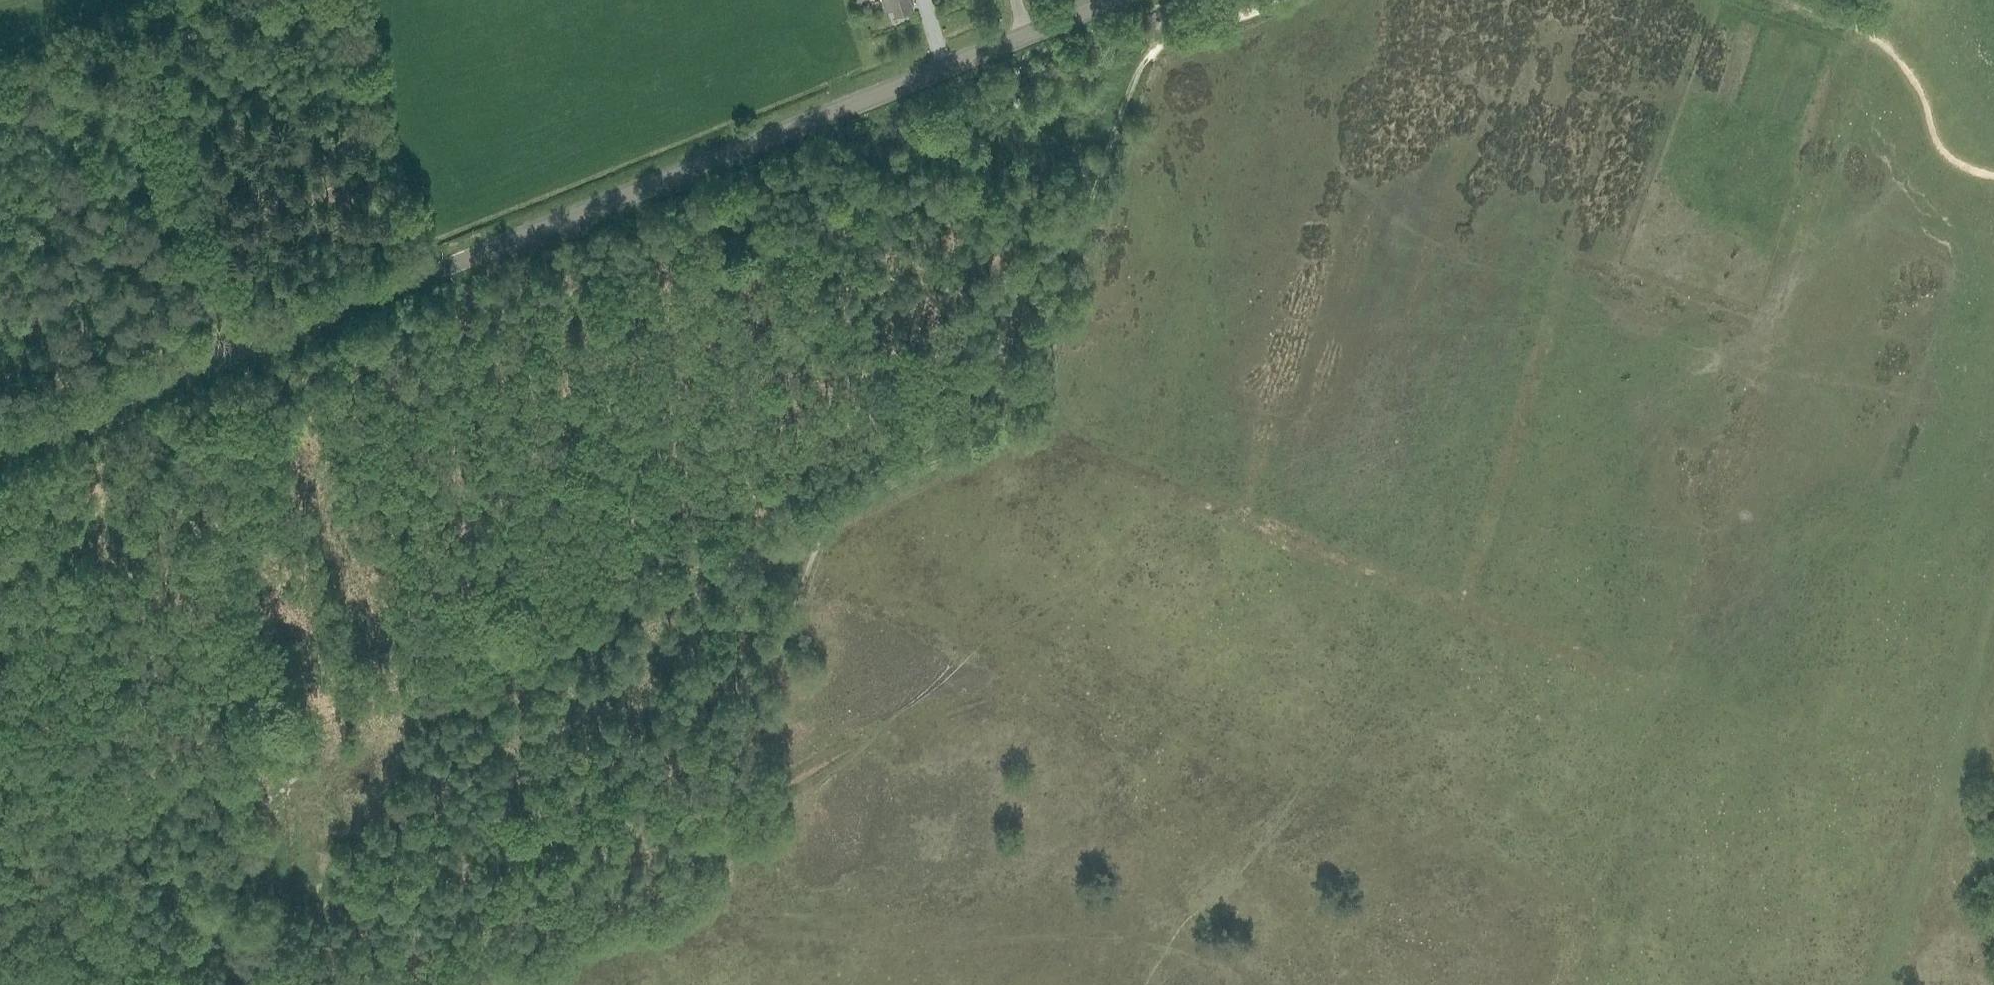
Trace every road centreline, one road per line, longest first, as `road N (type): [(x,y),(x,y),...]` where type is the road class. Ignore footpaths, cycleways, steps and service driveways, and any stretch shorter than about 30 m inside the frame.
road 1 (tertiary): [(0,447),(1117,0)]

